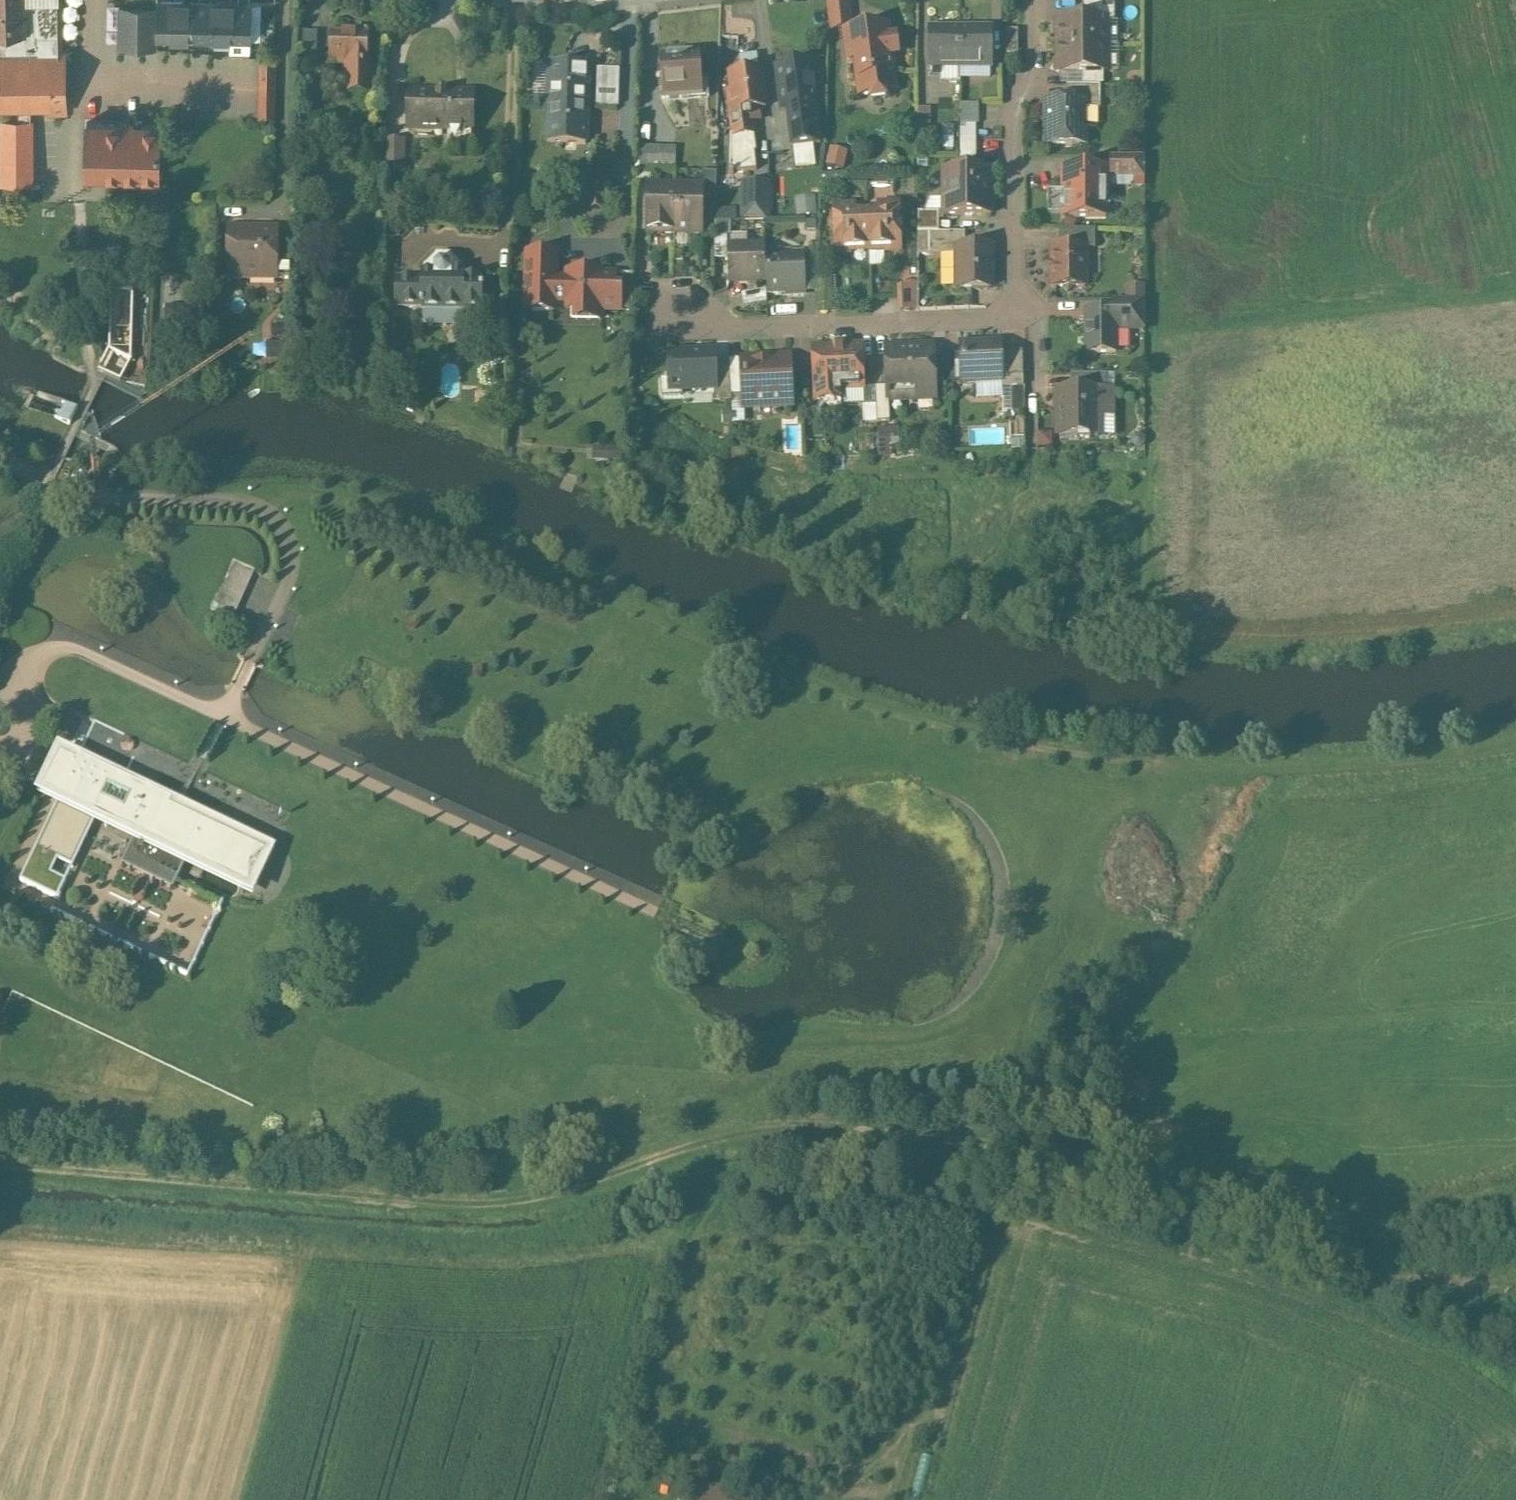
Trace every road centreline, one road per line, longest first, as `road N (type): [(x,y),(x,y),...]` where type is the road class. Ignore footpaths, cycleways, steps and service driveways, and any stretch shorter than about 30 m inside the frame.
road 1 (track): [(0,1164),(504,1199),(761,1129),(843,1127),(1022,1146),(1048,1129),(1061,1087)]
road 2 (residential): [(1035,0),(1033,66),(1014,107),(1013,295),(990,319),(738,328),(681,311)]
road 3 (track): [(654,913),(227,709)]

